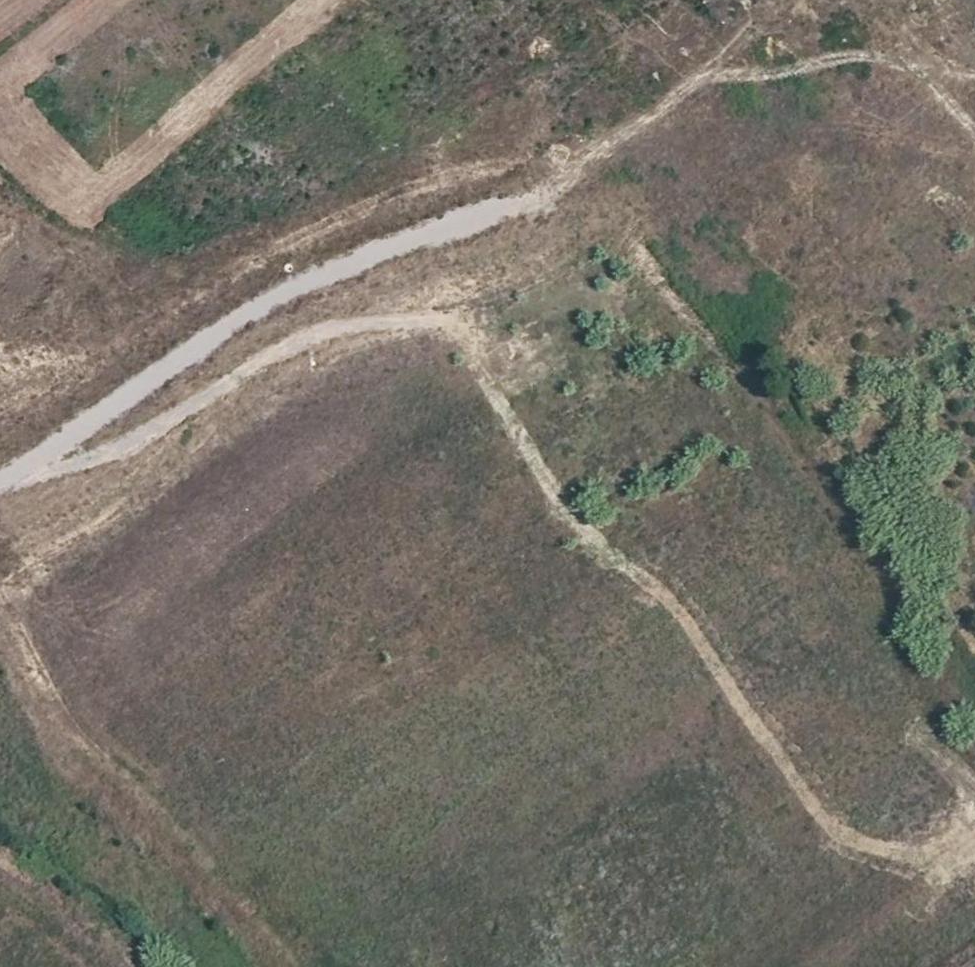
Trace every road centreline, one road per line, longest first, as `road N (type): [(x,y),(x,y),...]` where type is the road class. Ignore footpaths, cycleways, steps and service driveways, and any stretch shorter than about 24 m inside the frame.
road 1 (residential): [(0,393),(329,149)]
road 2 (residential): [(329,149),(533,0)]
road 3 (residential): [(247,0),(329,149)]

